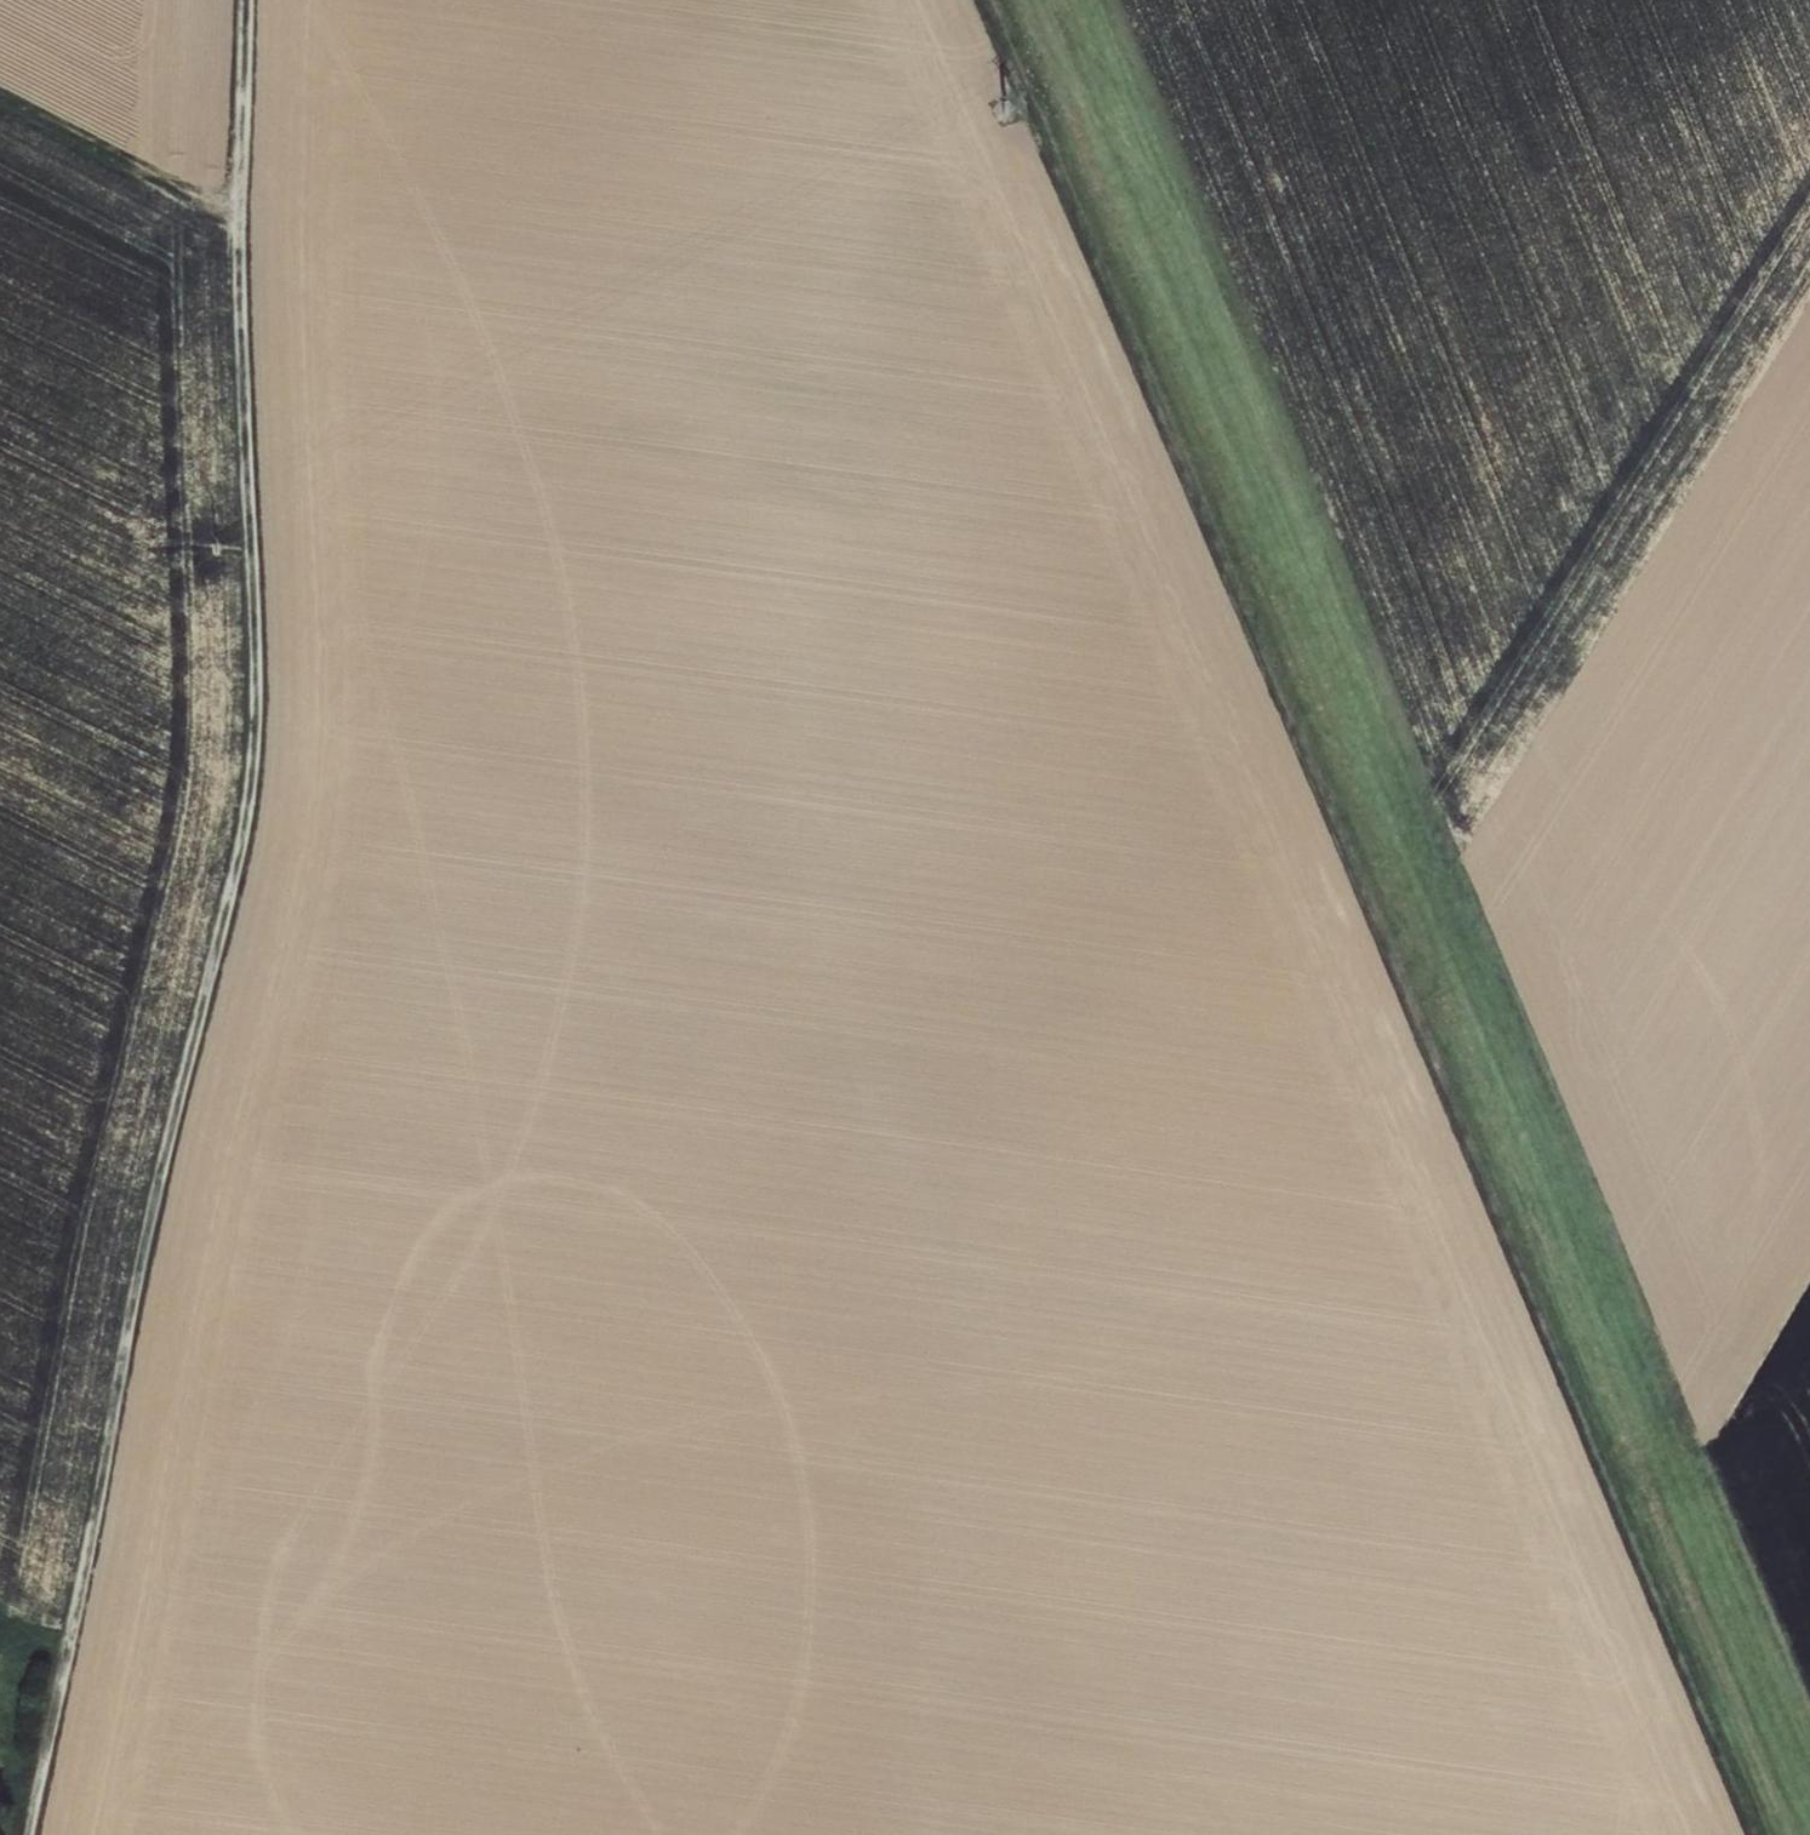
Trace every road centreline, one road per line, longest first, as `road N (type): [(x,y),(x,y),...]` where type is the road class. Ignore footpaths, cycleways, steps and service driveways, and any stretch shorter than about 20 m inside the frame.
road 1 (track): [(241,209),(256,649),(251,802),(145,1272),(37,1834)]
road 2 (track): [(990,0),(1391,955)]
road 3 (track): [(241,209),(191,198),(0,96)]
road 4 (track): [(248,0),(241,209)]

